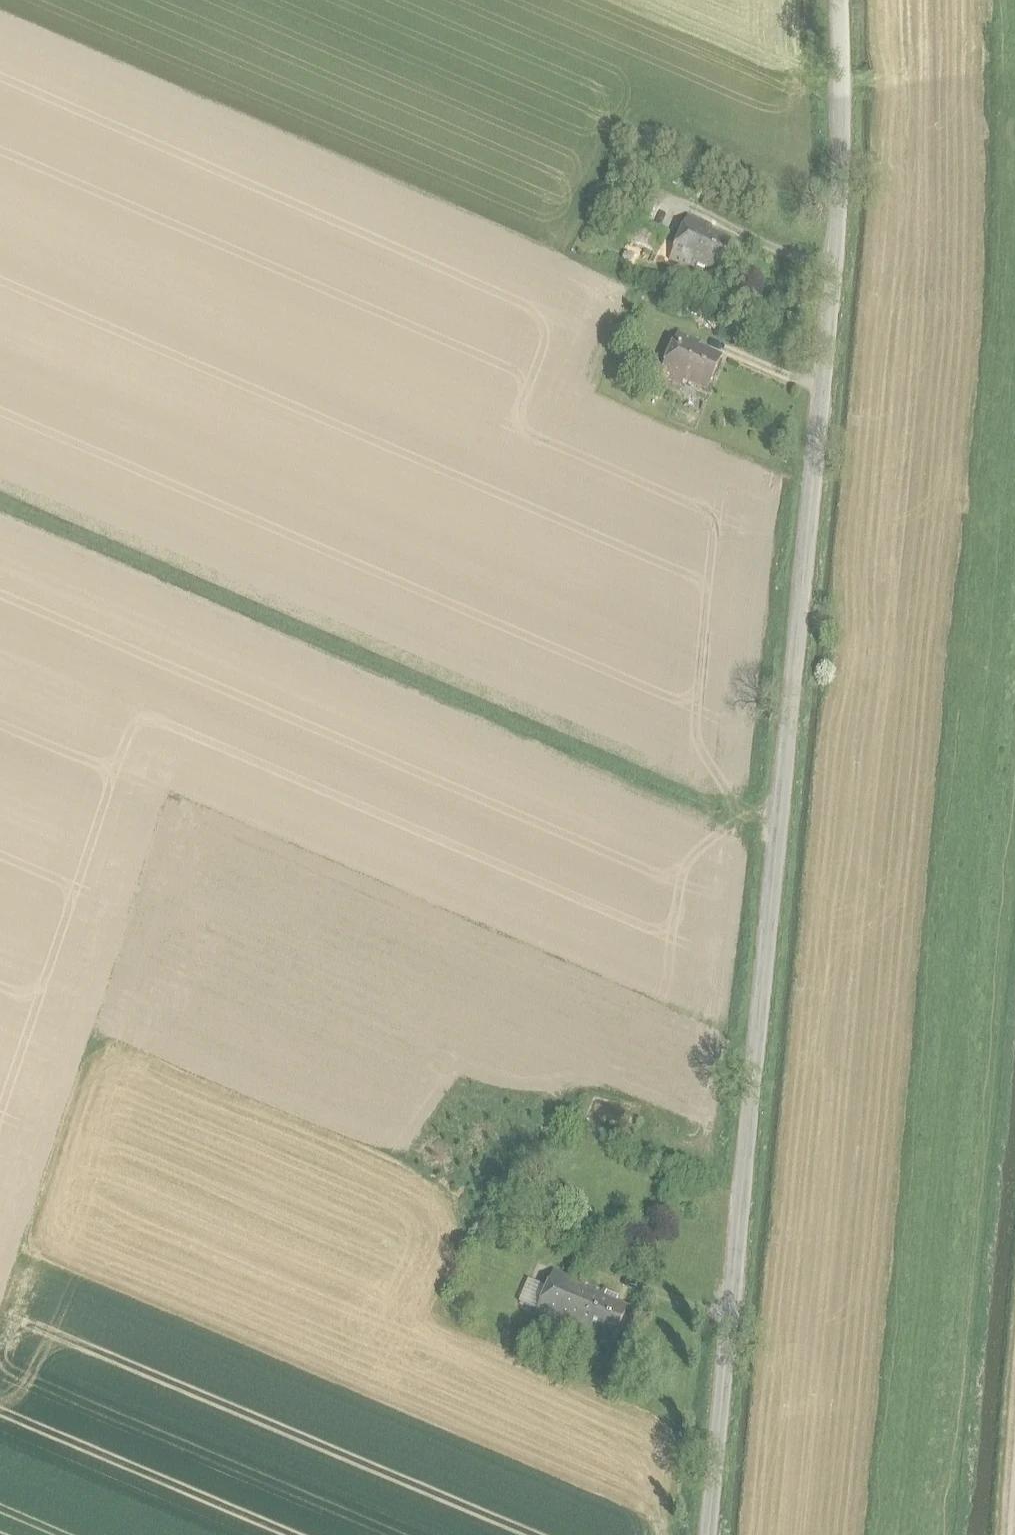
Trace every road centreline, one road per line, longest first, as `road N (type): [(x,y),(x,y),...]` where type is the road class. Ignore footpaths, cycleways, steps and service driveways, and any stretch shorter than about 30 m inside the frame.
road 1 (tertiary): [(839,0),(839,225),(710,1534)]

